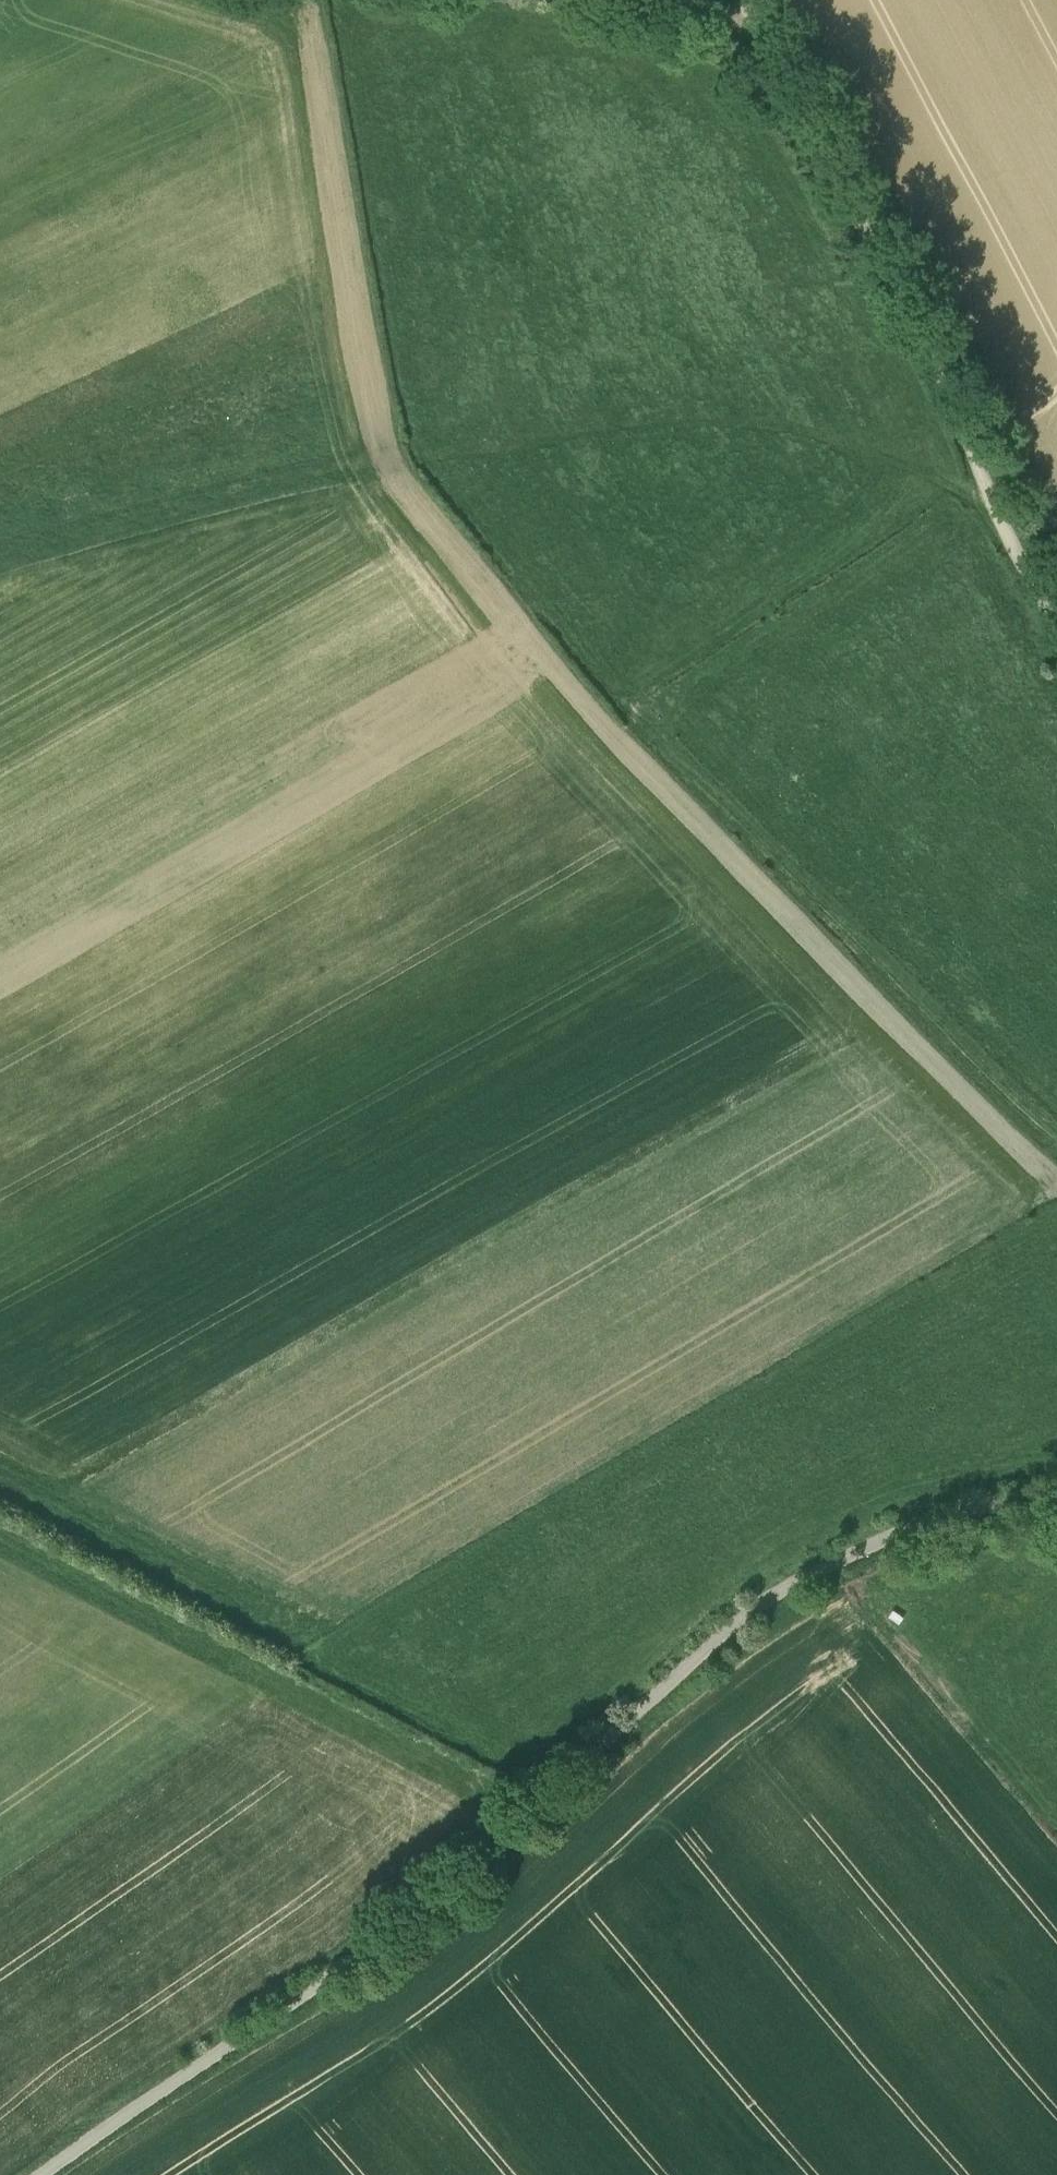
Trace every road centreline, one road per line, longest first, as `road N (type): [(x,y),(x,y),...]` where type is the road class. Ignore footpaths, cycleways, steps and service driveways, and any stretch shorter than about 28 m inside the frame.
road 1 (residential): [(1056,1492),(916,1523),(772,1599),(554,1799),(269,2020),(39,2174)]
road 2 (track): [(1056,620),(903,277),(769,27)]
road 3 (track): [(769,27),(545,0)]

